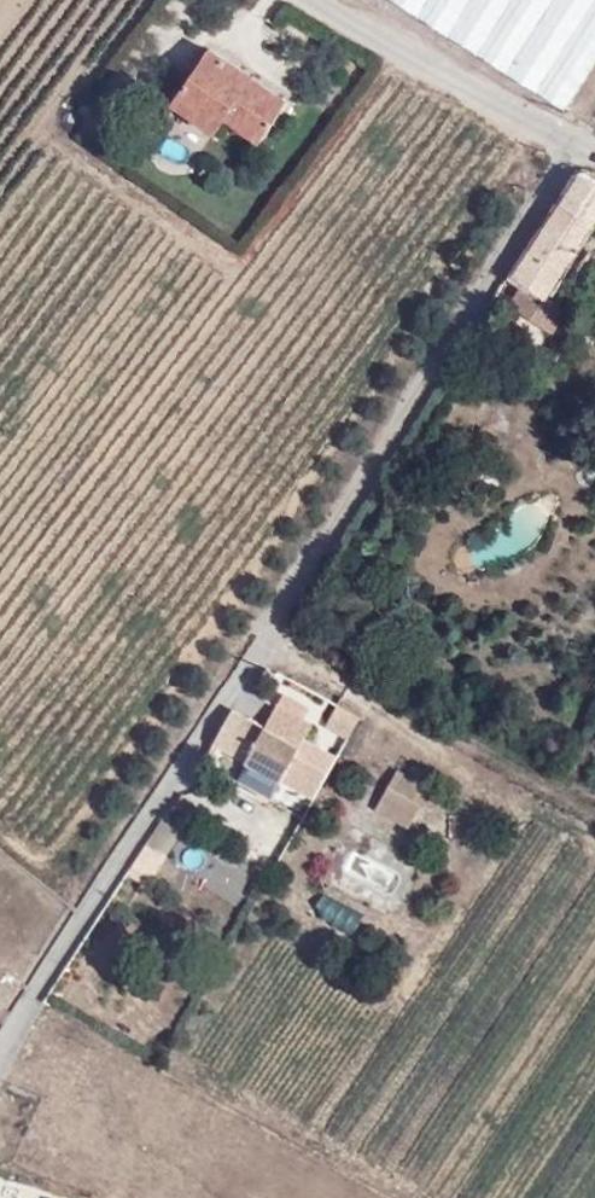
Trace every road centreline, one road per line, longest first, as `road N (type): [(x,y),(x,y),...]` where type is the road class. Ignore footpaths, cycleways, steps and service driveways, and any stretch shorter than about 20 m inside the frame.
road 1 (unclassified): [(317,0),(594,157)]
road 2 (track): [(261,636),(337,680),(432,751)]
road 3 (track): [(0,826),(93,903)]

